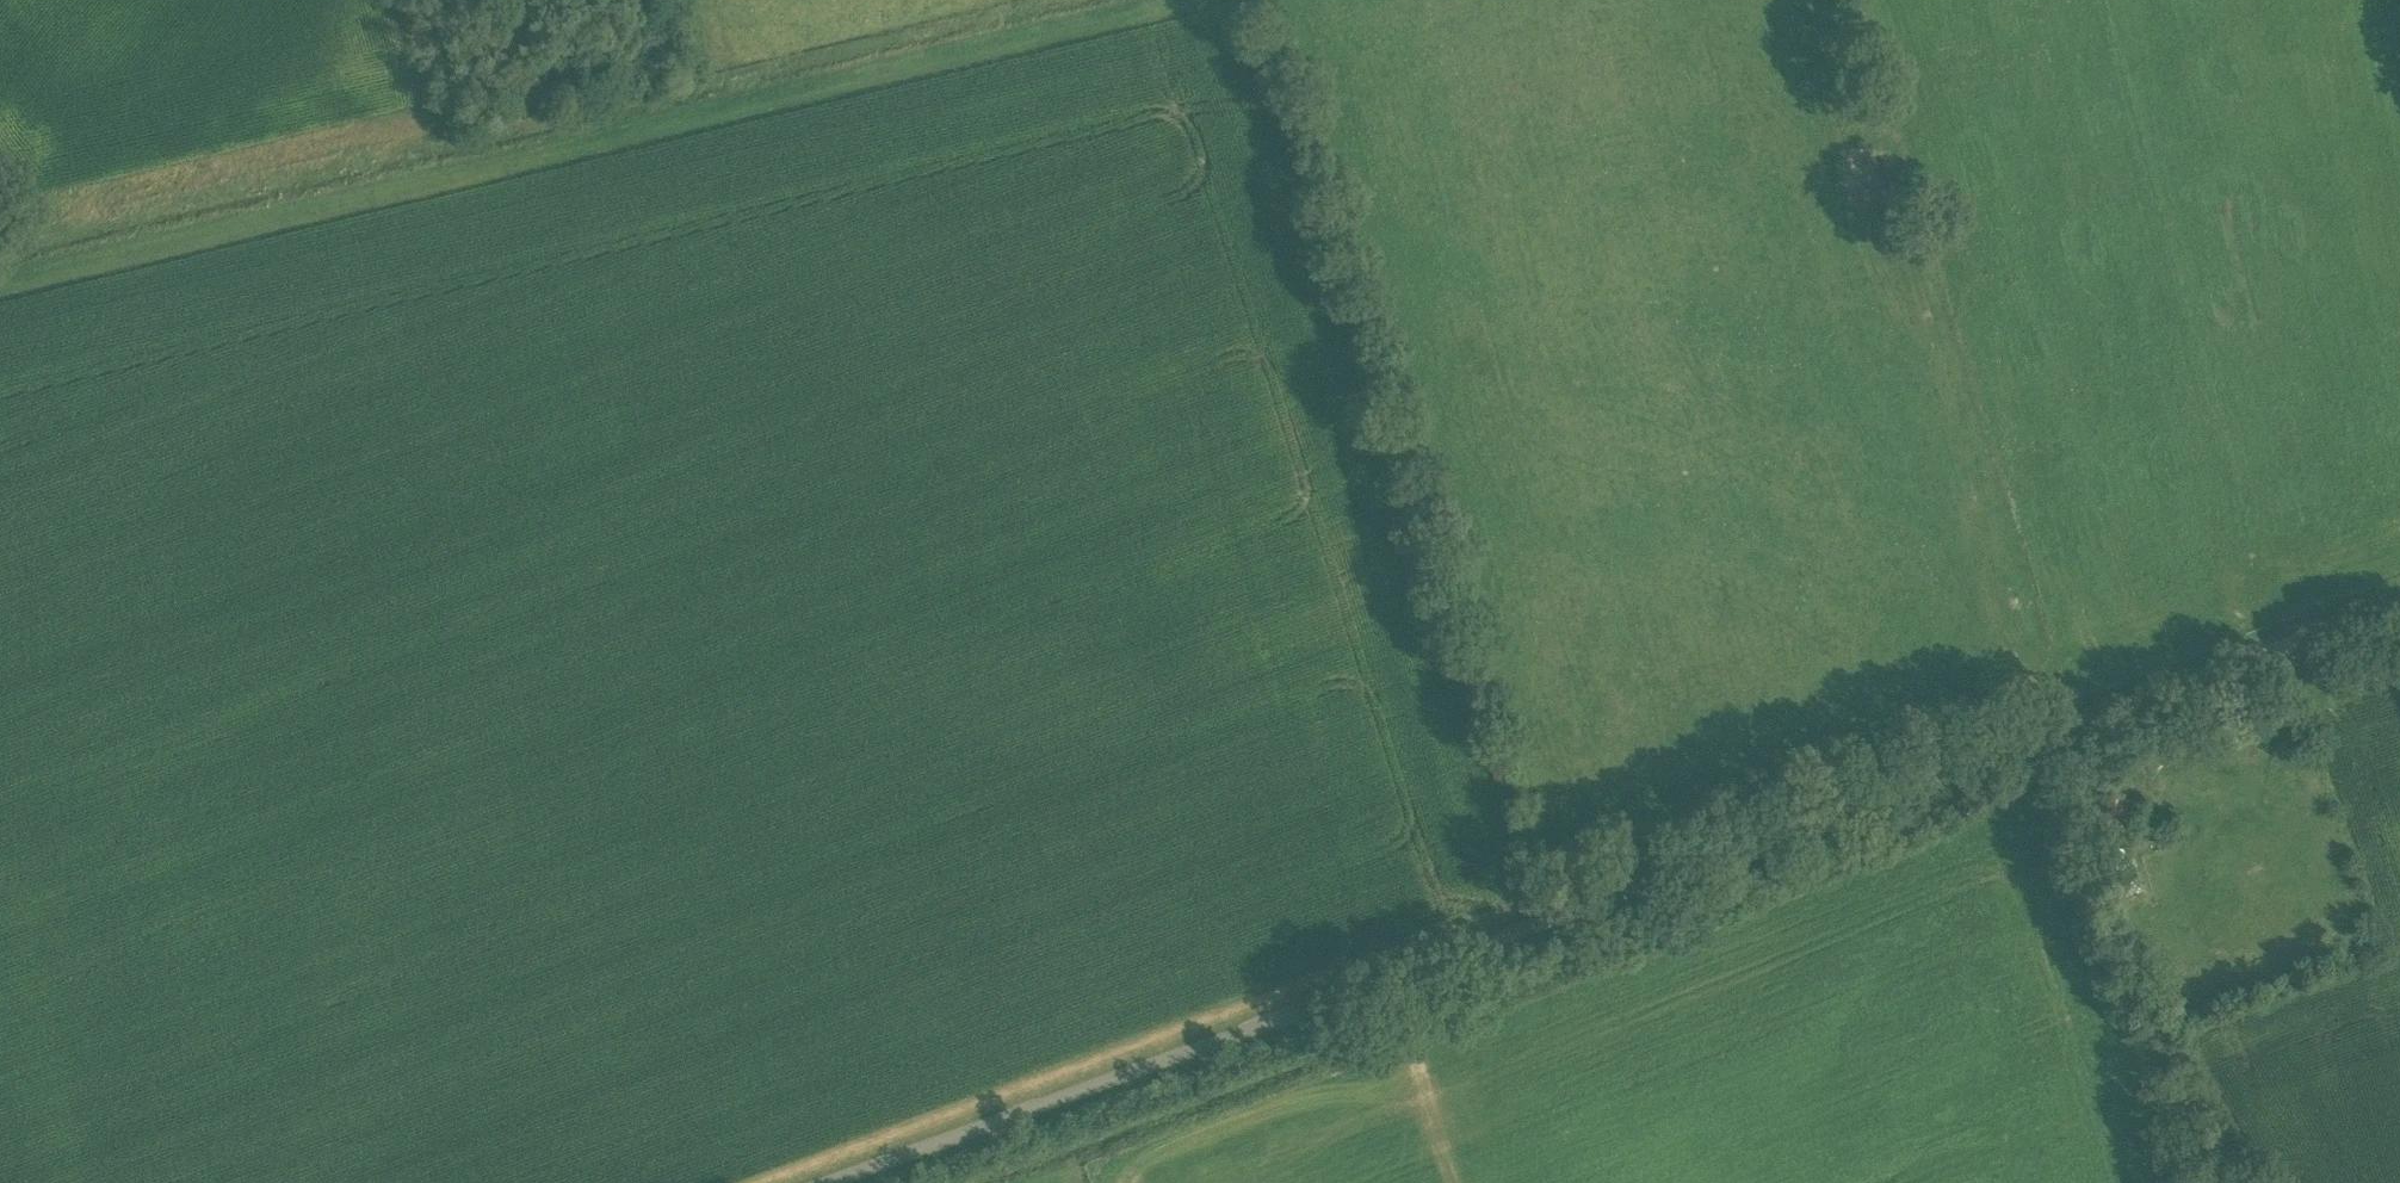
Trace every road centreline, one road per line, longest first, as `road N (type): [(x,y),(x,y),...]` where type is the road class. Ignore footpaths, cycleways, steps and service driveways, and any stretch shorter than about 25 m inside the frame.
road 1 (unclassified): [(845,1182),(2399,606)]

